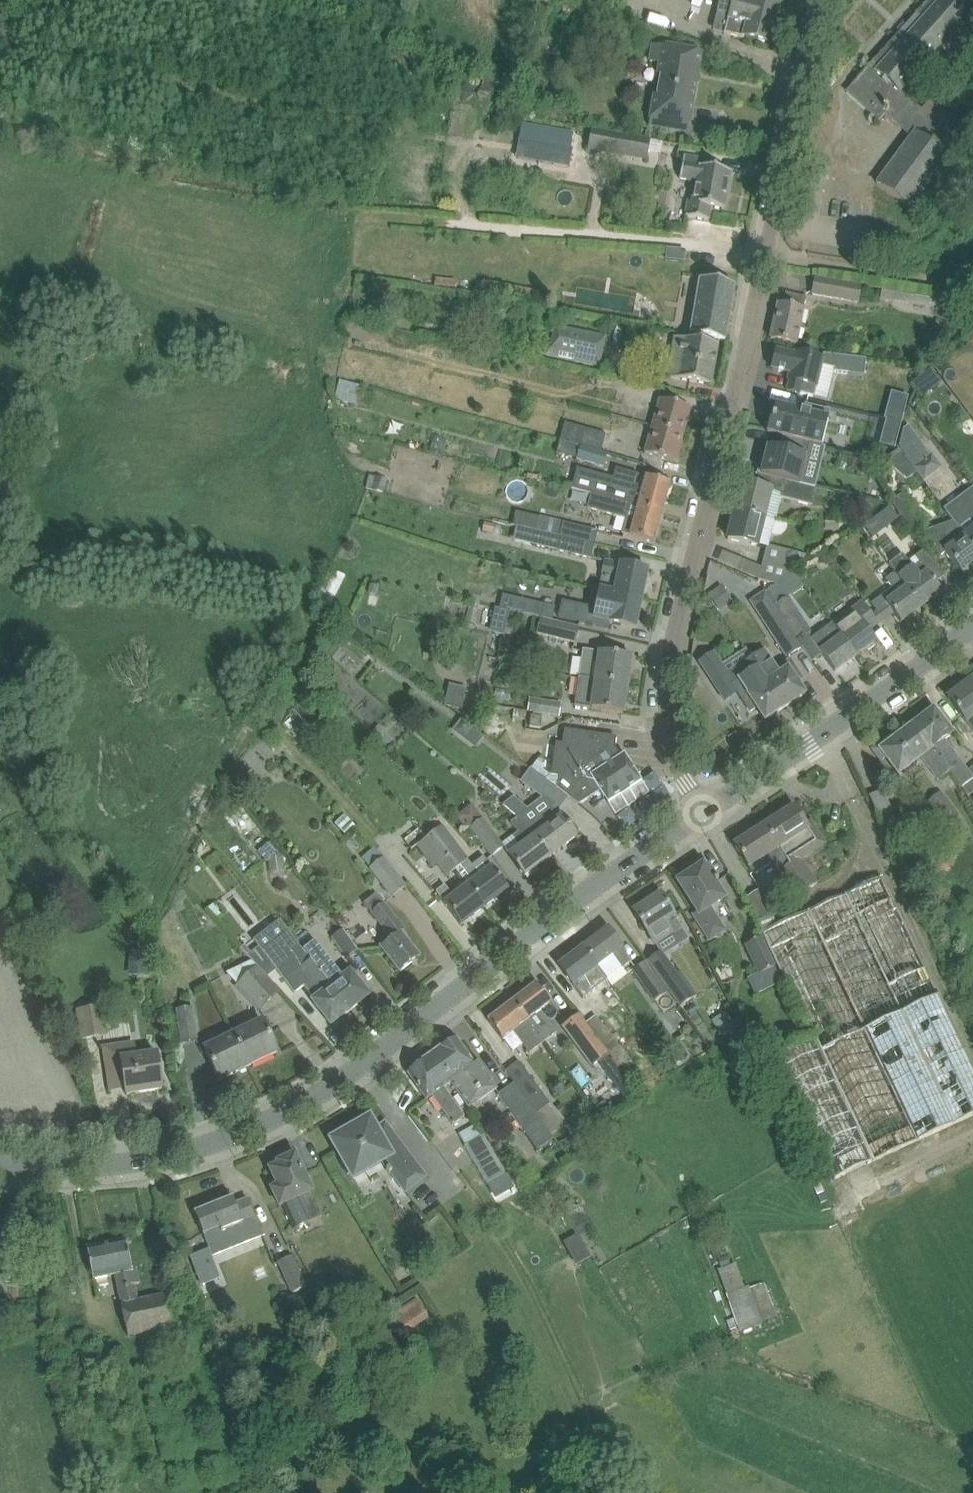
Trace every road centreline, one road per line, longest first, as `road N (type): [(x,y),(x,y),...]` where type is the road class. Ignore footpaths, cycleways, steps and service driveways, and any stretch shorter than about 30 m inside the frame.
road 1 (residential): [(703,812),(672,738),(668,665),(824,0)]
road 2 (tertiary): [(703,812),(289,1110),(217,1141),(140,1160),(0,1165)]
road 3 (track): [(766,253),(379,217)]
road 4 (tertiary): [(703,812),(972,626)]

